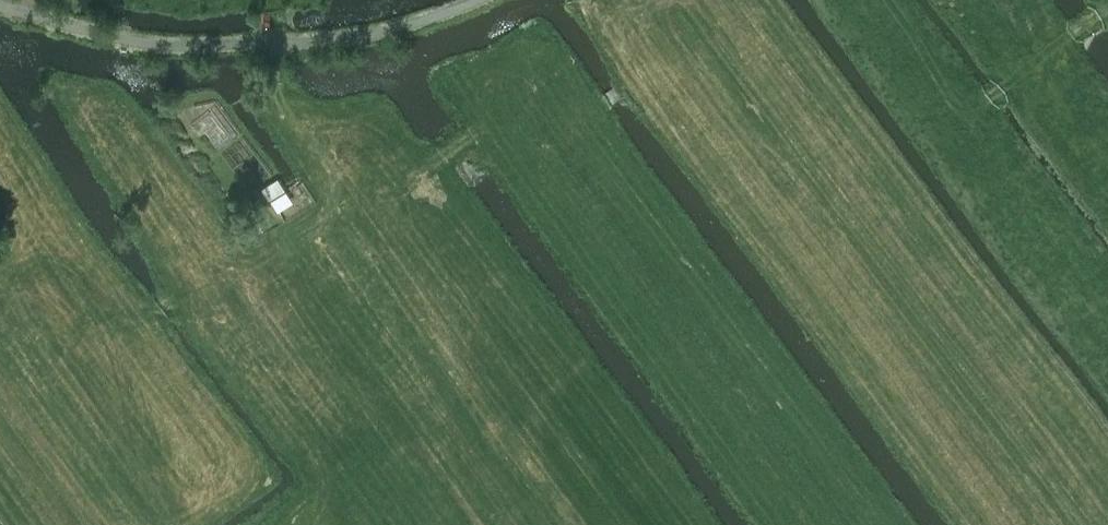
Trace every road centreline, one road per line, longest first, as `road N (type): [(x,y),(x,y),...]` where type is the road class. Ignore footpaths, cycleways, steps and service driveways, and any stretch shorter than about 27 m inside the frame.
road 1 (unclassified): [(0,6),(103,35),(194,46),(372,34),(478,0)]

